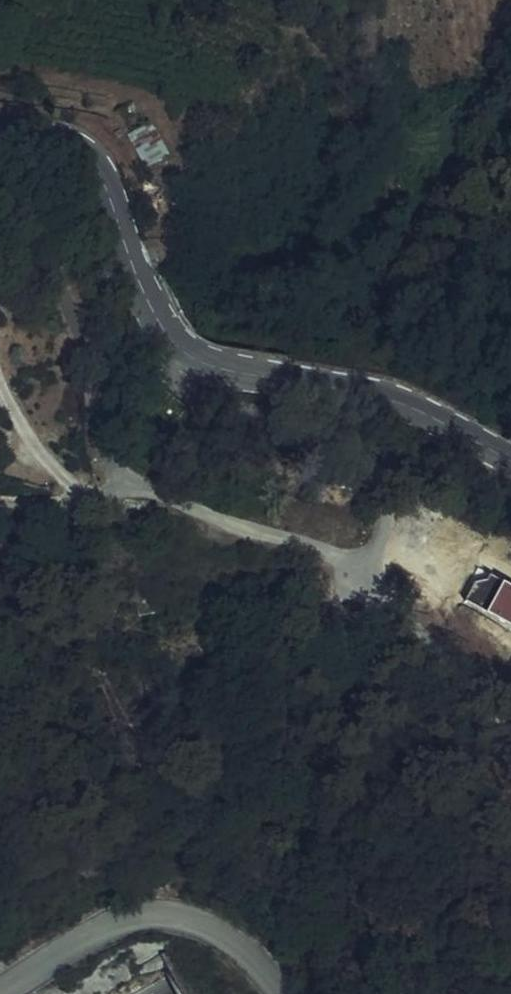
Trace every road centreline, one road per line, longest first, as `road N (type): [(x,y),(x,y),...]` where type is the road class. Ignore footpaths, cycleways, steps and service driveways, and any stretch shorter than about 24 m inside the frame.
road 1 (tertiary): [(0,140),(70,146),(96,168),(163,329),(196,359),(408,404),(510,458)]
road 2 (track): [(242,372),(254,409),(332,436),(371,468),(389,499),(374,552),(350,559),(122,484)]
road 3 (motorway): [(510,795),(190,993)]
road 4 (residential): [(275,993),(252,961),(165,921),(120,926),(0,992)]
road 5 (track): [(0,240),(42,268),(64,300),(122,484)]
road 6 (track): [(510,704),(429,677),(374,636),(354,602),(350,559)]
road 7 (track): [(122,484),(52,502),(0,504)]

